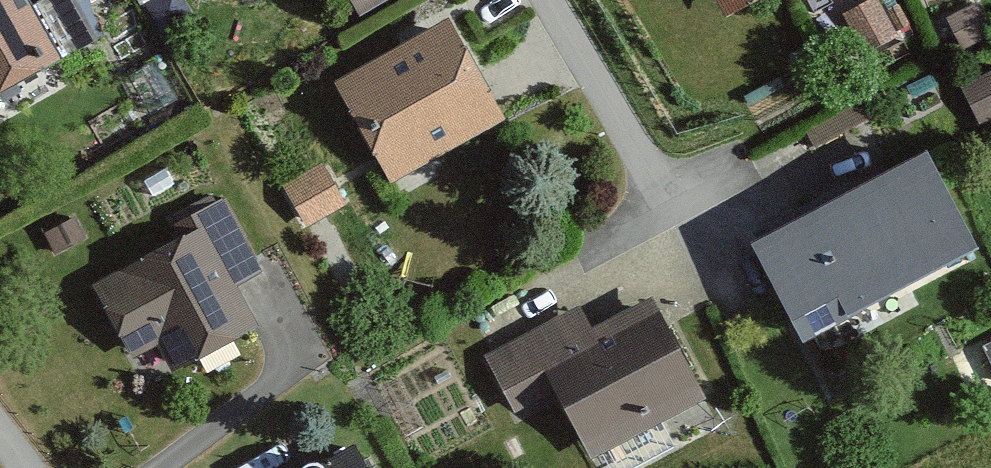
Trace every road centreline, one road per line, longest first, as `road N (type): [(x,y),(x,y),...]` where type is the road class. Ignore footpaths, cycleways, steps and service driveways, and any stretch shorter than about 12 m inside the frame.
road 1 (residential): [(691,228),(555,0)]

